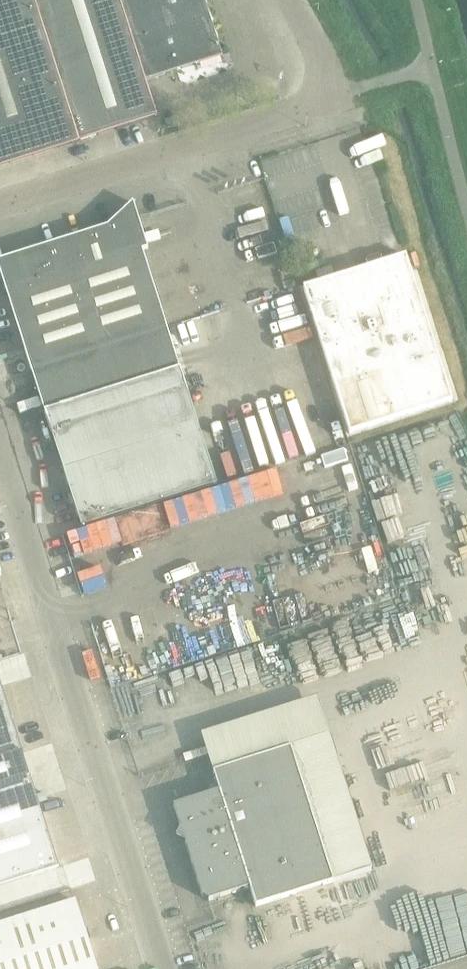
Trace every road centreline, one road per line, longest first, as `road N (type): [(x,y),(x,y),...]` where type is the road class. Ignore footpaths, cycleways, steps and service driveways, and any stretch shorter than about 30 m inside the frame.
road 1 (unclassified): [(159,968),(0,462)]
road 2 (unclassified): [(0,206),(326,100),(324,65),(292,0)]

